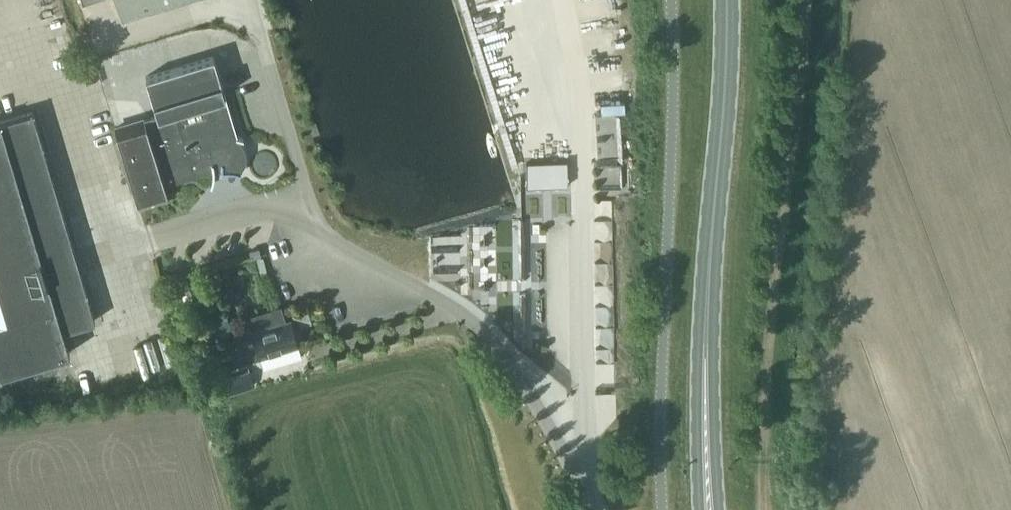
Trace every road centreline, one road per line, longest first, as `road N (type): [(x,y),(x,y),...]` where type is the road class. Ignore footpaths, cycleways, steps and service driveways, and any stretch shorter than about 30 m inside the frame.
road 1 (track): [(765,509),(769,348),(815,0)]
road 2 (primary): [(706,397),(728,0)]

